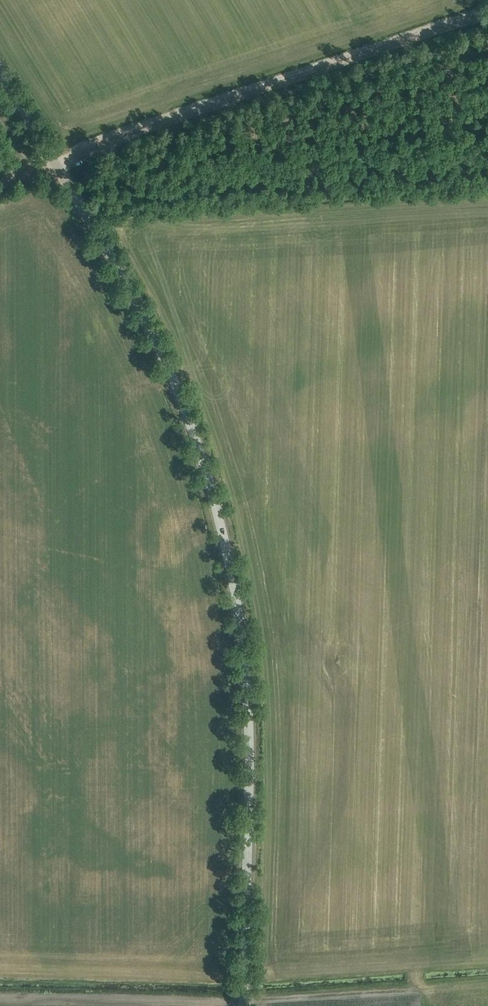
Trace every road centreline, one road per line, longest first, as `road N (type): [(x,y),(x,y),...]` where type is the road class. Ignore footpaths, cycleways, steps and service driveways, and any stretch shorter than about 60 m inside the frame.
road 1 (tertiary): [(244,1005),(251,772),(231,563),(181,396),(130,287),(0,74)]
road 2 (track): [(0,181),(487,12)]
road 3 (track): [(487,955),(244,975)]
road 4 (track): [(226,1005),(0,1000)]

